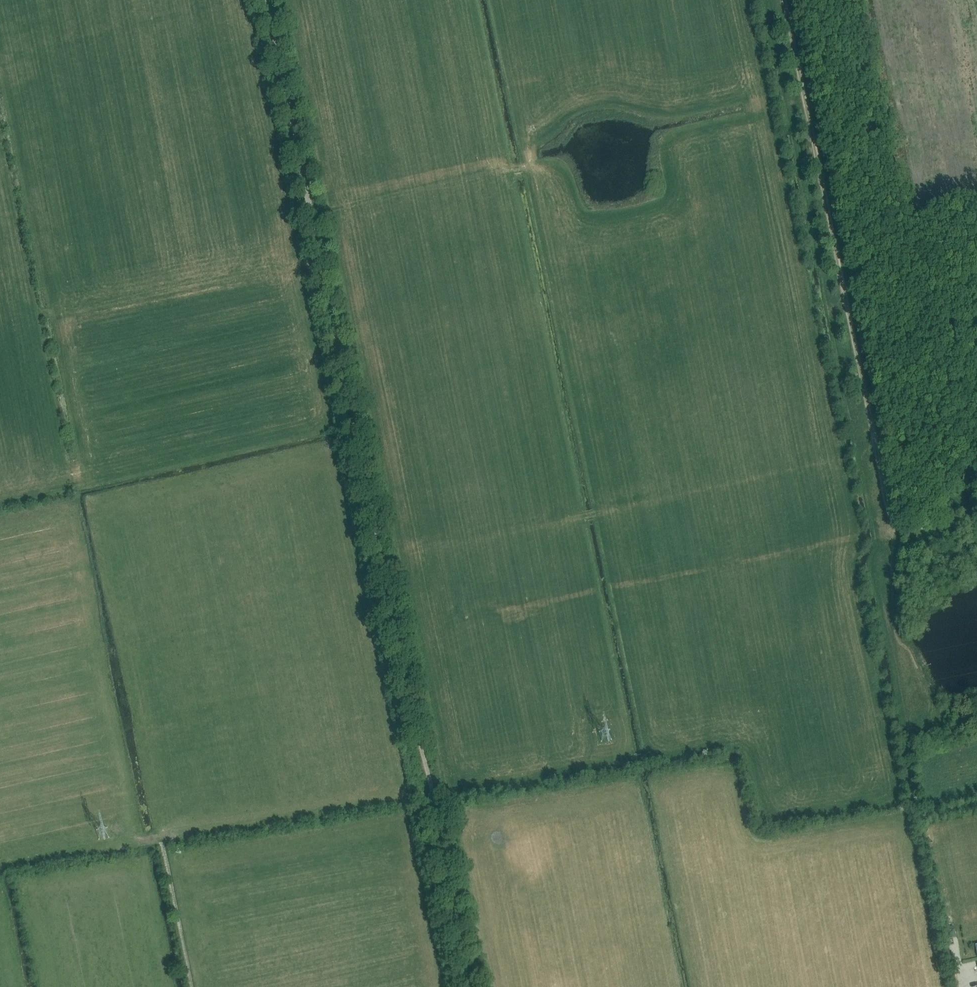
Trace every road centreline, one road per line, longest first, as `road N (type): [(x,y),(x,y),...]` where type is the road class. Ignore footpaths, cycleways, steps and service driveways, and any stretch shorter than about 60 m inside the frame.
road 1 (unclassified): [(461,986),(265,0)]

